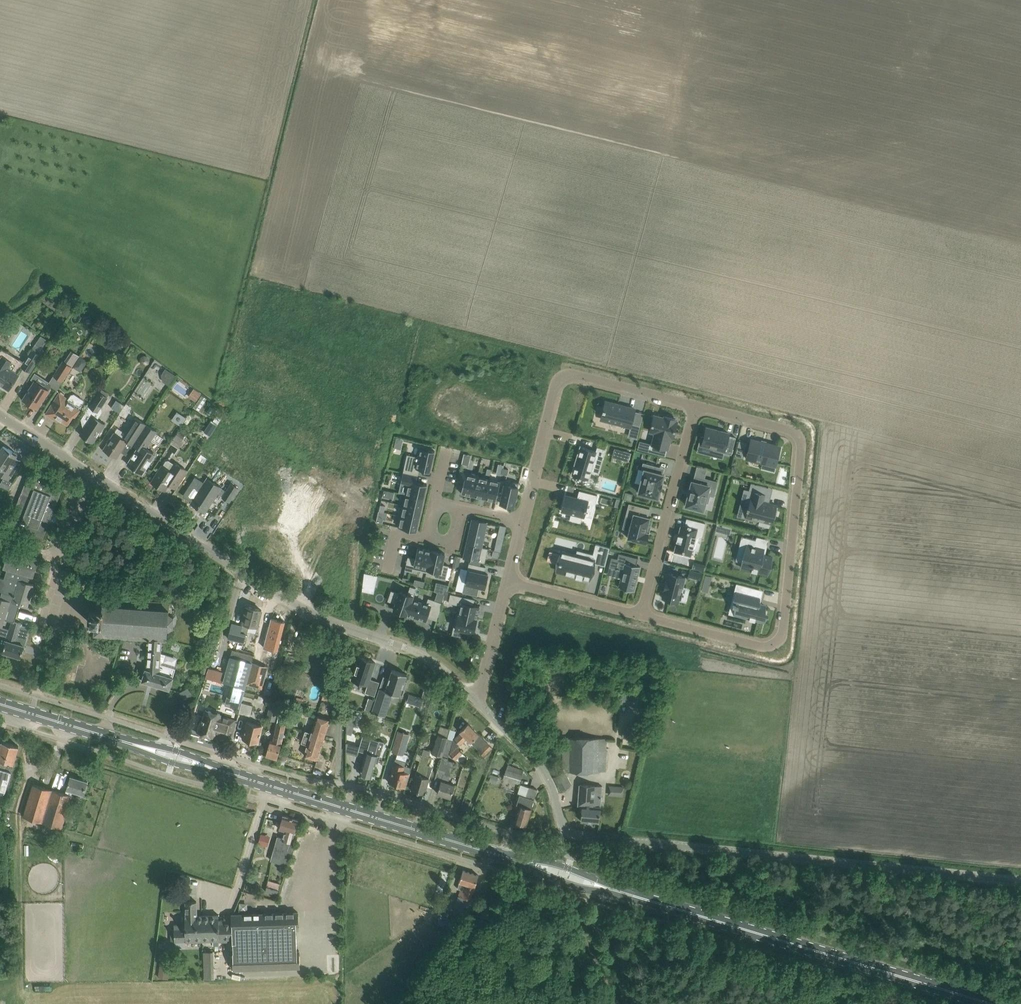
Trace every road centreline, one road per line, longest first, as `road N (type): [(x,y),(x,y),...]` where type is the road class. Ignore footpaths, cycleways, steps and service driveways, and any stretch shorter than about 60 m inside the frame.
road 1 (unclassified): [(1020,881),(575,834),(564,828),(542,771),(477,702)]
road 2 (residential): [(641,617),(765,647),(783,632),(801,437),(695,404)]
road 3 (unclassified): [(477,702),(424,656),(301,609),(90,474)]
road 4 (tertiary): [(989,1003),(616,891)]
road 5 (tertiary): [(517,861),(213,769)]
road 6 (residential): [(695,404),(565,375),(555,385),(522,520)]
road 7 (residential): [(695,404),(641,617)]
road 8 (residential): [(0,542),(56,559),(90,474)]
road 9 (tertiary): [(137,746),(0,705)]
road 10 (residential): [(507,582),(641,617)]
road 11 (residential): [(507,582),(477,702)]

